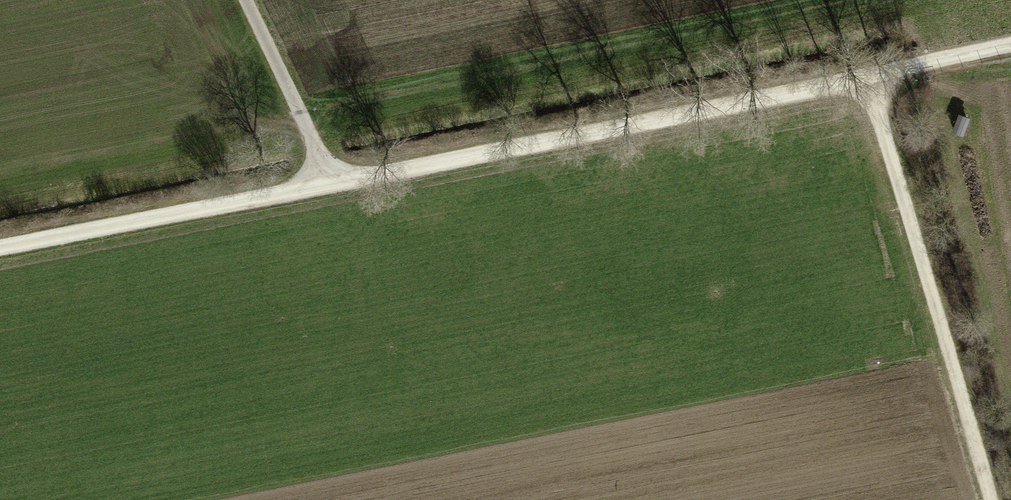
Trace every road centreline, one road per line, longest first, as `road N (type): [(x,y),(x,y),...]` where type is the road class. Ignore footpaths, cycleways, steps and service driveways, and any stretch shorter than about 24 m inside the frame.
road 1 (track): [(0,247),(1010,44)]
road 2 (track): [(870,71),(990,499)]
road 3 (track): [(248,0),(334,182)]

